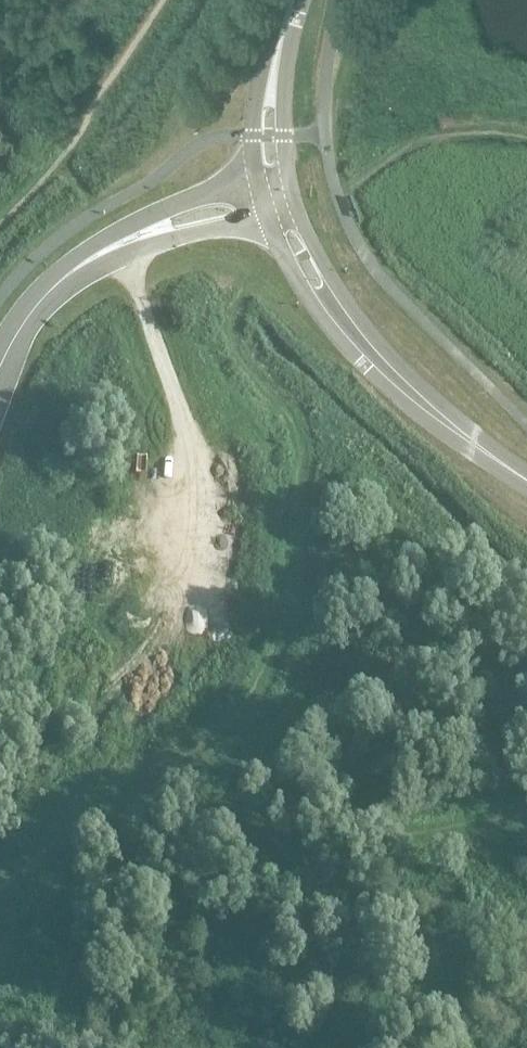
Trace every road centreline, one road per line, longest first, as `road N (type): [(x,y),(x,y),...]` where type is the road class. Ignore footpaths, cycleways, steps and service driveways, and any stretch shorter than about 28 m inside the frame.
road 1 (unclassified): [(267,222),(303,294),(361,366),(422,418),(526,487)]
road 2 (unclassified): [(526,473),(381,341),(338,288),(299,215)]
road 3 (unclassified): [(0,397),(34,321),(77,280),(155,245),(267,222)]
road 4 (unclassified): [(256,178),(98,242),(39,289),(0,343)]
road 5 (unclassified): [(287,0),(255,109),(256,178)]
road 6 (unclassified): [(287,171),(286,64),(301,0)]

